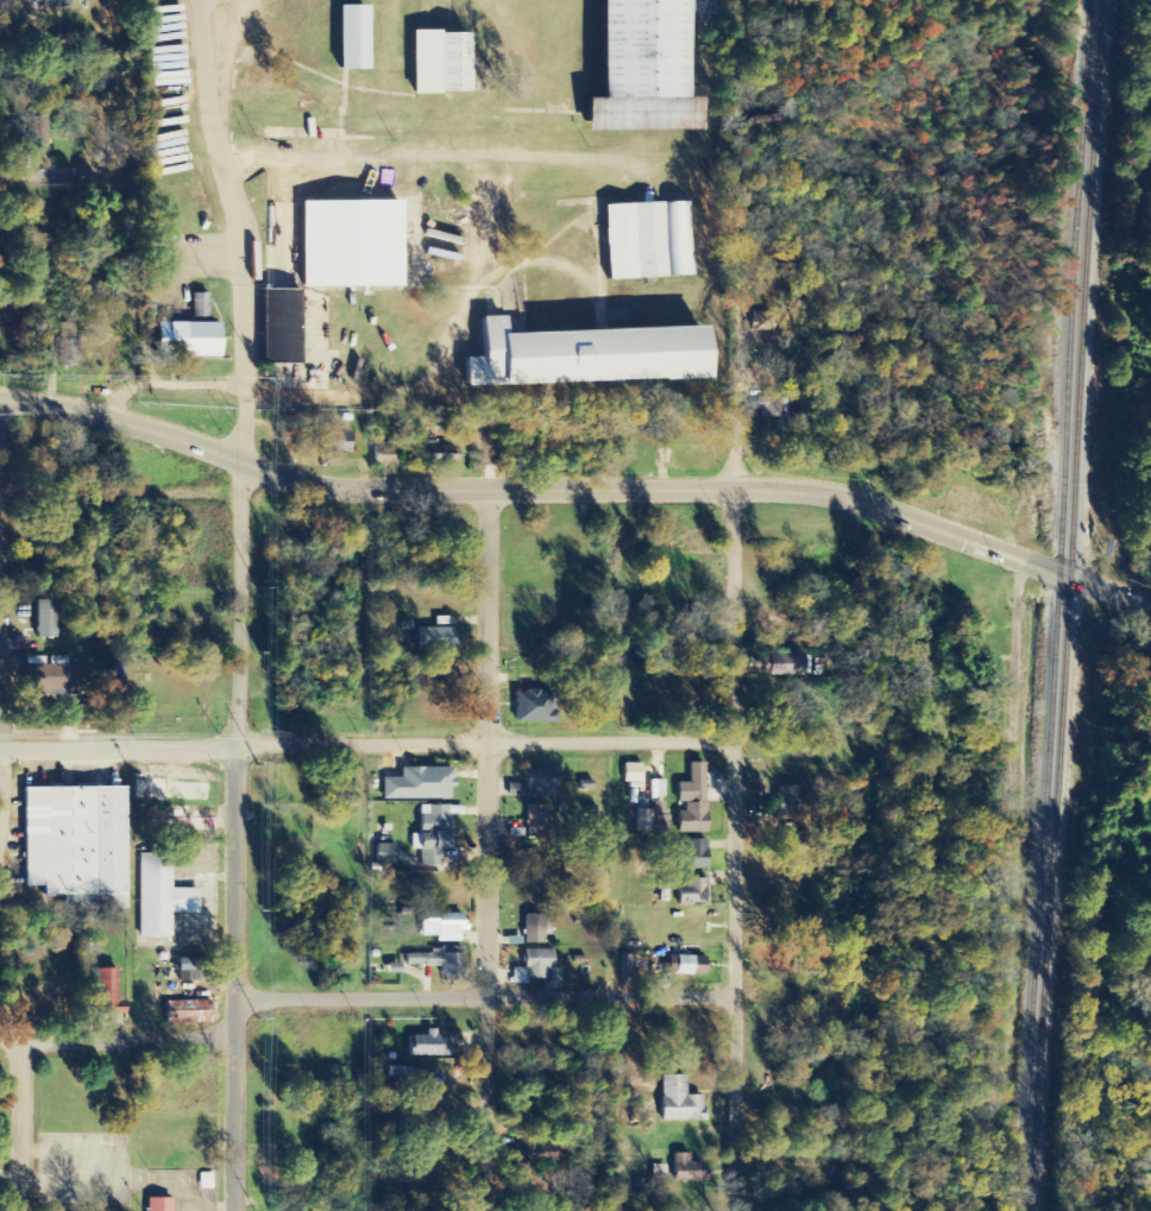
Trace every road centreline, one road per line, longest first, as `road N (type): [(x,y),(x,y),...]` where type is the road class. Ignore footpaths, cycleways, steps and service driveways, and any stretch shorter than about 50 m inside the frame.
road 1 (tertiary): [(1056,573),(837,494),(317,486),(241,463)]
road 2 (residential): [(487,1210),(485,429)]
road 3 (residential): [(730,1210),(734,488)]
road 4 (residential): [(1005,1134),(1020,562)]
road 5 (residential): [(734,742),(237,745)]
road 6 (residential): [(732,996),(235,996)]
road 7 (residential): [(234,1210),(237,745)]
road 8 (residential): [(0,798),(0,399)]
road 9 (residential): [(237,745),(241,463)]
road 10 (residential): [(1005,1134),(730,1141)]
road 11 (tertiary): [(241,463),(152,429),(0,399)]
road 12 (residential): [(237,745),(0,746)]
road 13 (residential): [(235,1039),(20,1045)]
road 14 (residential): [(22,1210),(20,1045),(0,1020)]
road 15 (residential): [(737,296),(734,488)]

